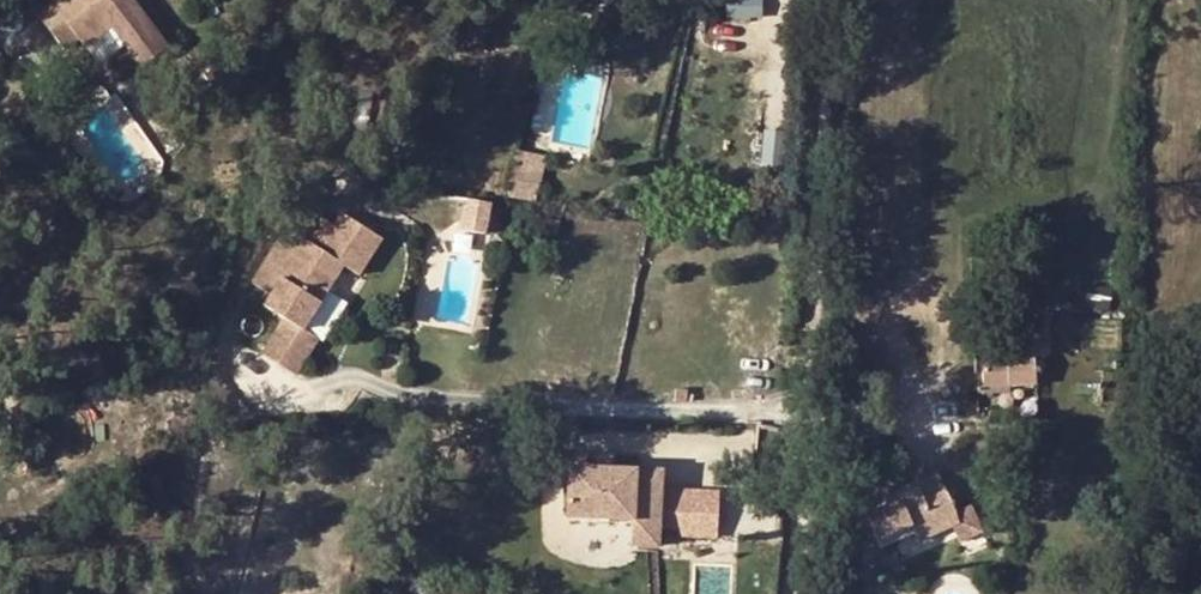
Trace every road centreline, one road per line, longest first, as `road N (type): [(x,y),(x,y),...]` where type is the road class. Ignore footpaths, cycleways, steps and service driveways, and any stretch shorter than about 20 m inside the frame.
road 1 (residential): [(800,593),(833,0)]

